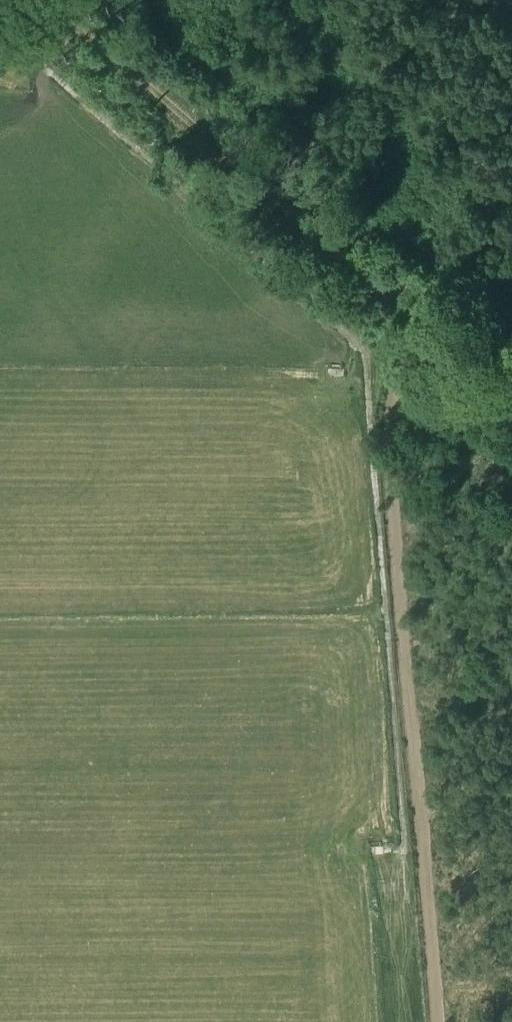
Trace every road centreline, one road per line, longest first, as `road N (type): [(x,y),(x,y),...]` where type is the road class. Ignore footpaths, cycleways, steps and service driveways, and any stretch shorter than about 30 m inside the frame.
road 1 (track): [(395,901),(394,868),(404,844),(363,355),(352,334),(64,84),(34,61),(0,50)]
road 2 (track): [(439,1021),(385,454),(397,375),(421,321)]
road 3 (track): [(69,18),(511,402)]

